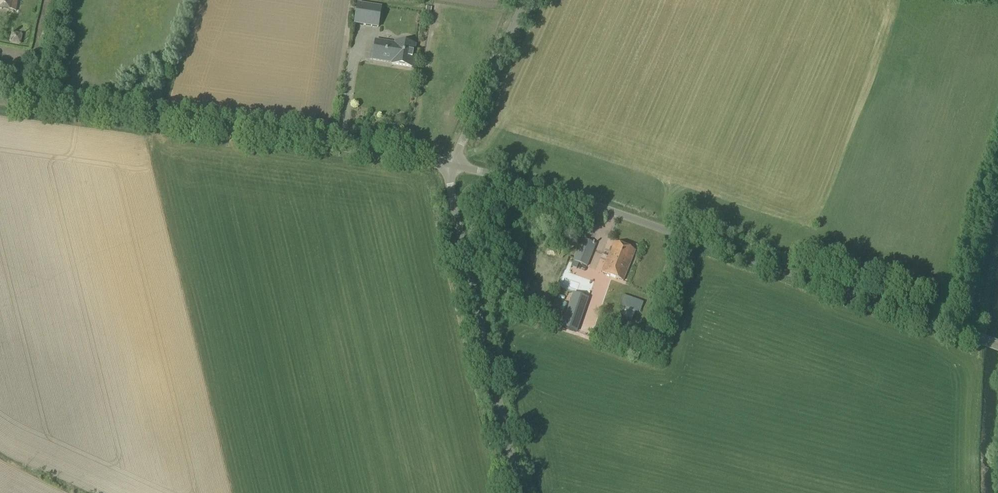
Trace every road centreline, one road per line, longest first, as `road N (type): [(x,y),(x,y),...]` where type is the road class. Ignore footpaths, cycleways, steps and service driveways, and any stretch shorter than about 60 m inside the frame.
road 1 (unclassified): [(453,166),(552,191),(974,337)]
road 2 (unclassified): [(0,101),(453,166)]
road 3 (unclassified): [(520,492),(454,209),(453,166)]
road 4 (unclassified): [(453,166),(526,0)]

